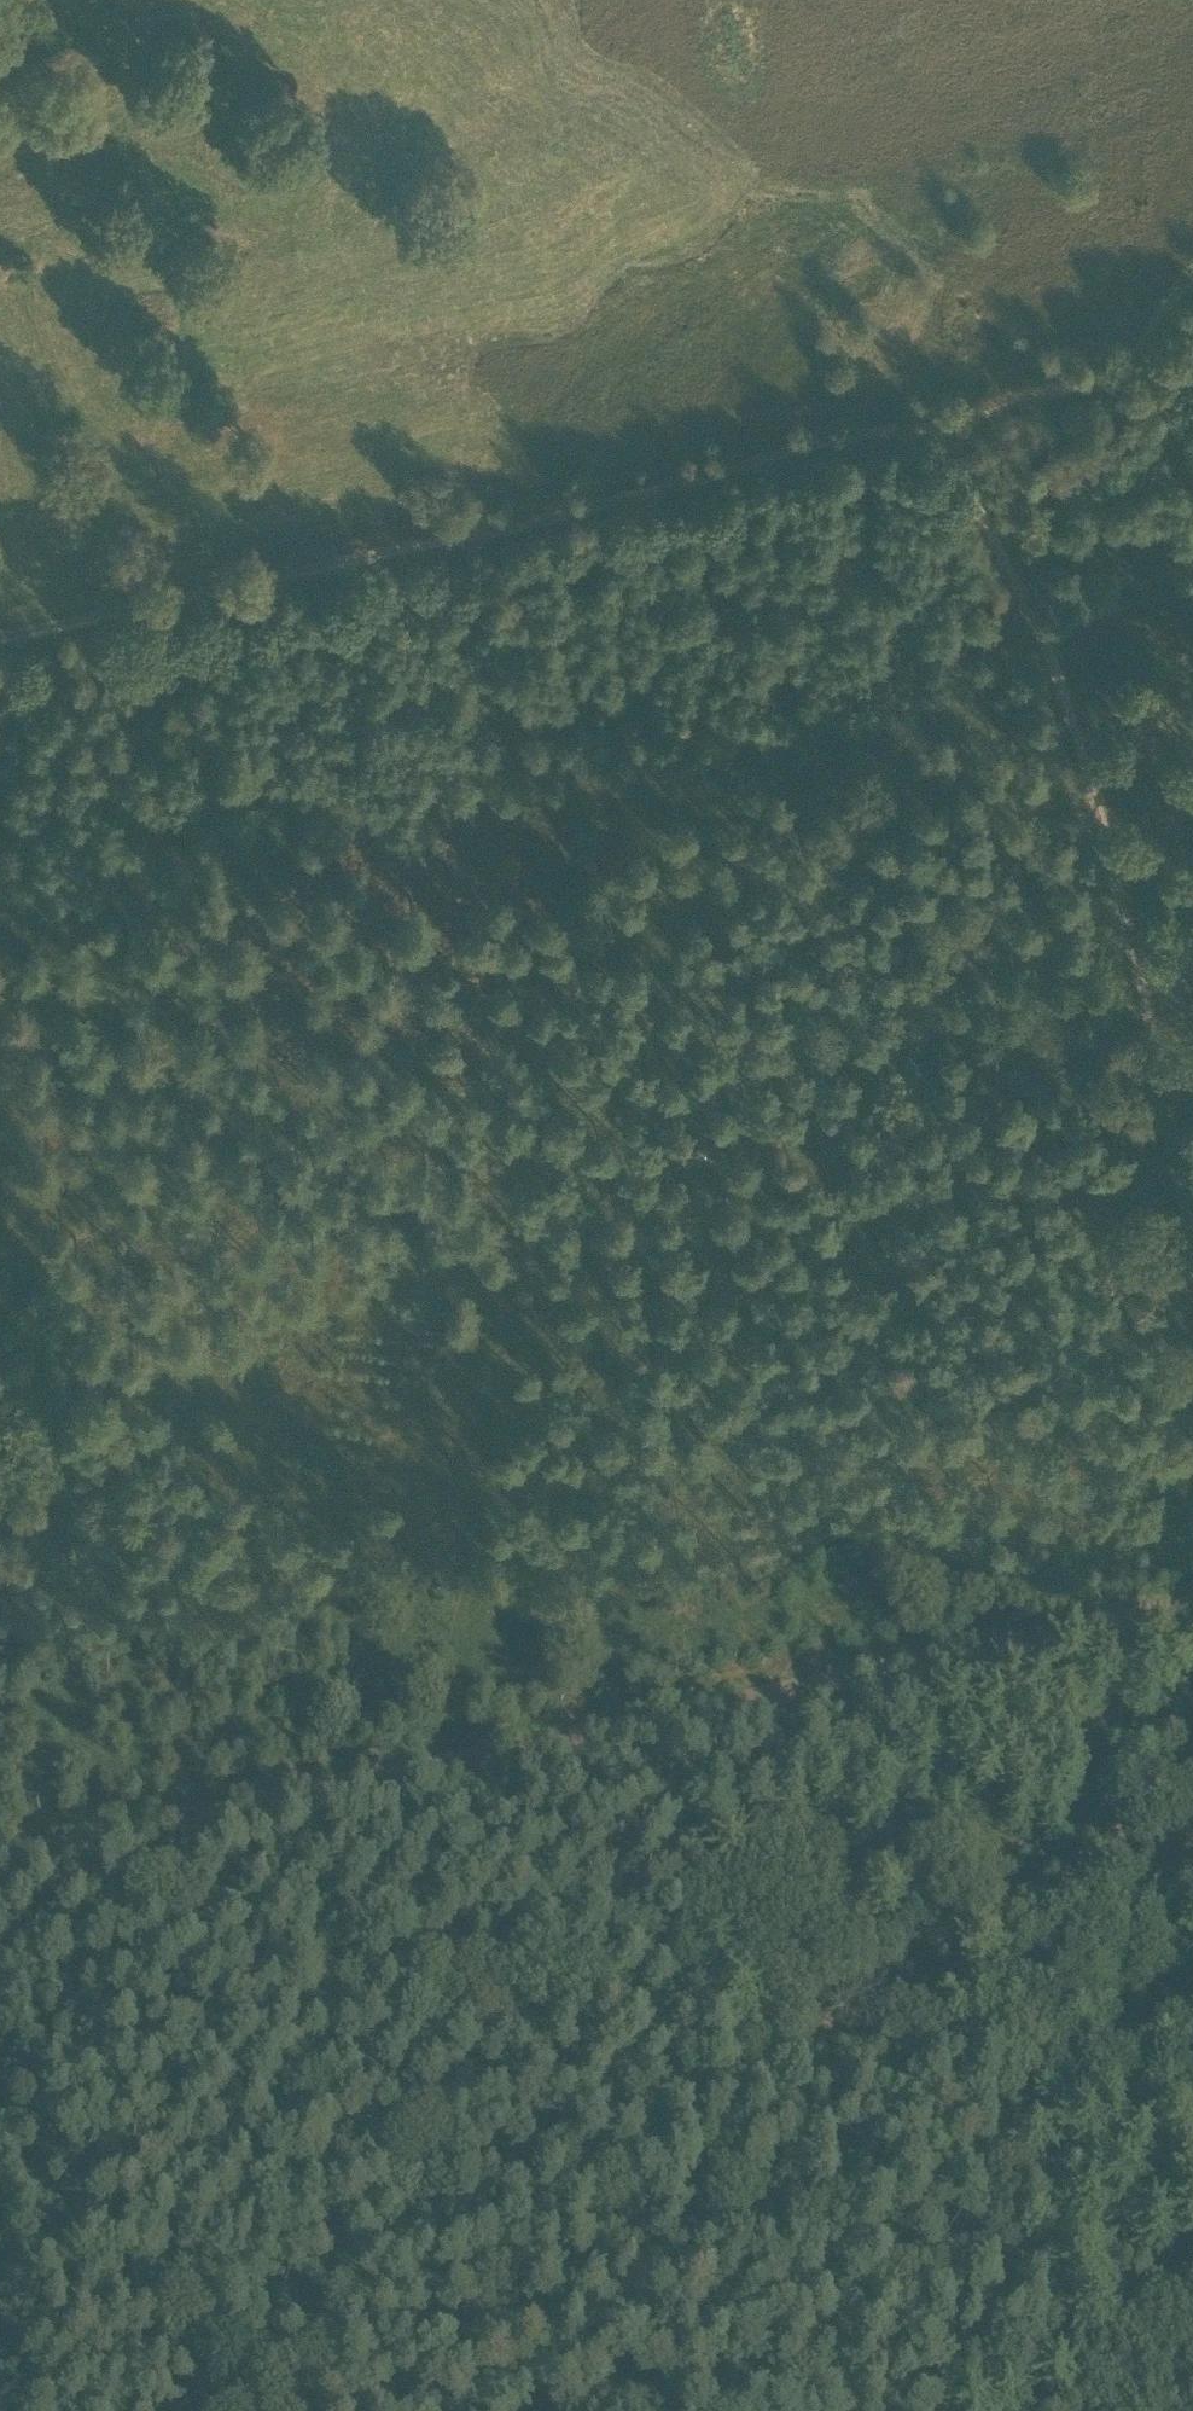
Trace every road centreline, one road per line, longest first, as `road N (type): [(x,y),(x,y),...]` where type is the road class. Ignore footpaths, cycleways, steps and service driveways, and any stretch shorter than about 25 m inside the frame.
road 1 (unclassified): [(0,1843),(1192,1593)]
road 2 (track): [(968,419),(0,650)]
road 3 (track): [(968,419),(1110,838),(1140,960)]
road 4 (track): [(0,2047),(0,2379)]
road 5 (track): [(1140,960),(1192,1265)]
road 6 (track): [(1161,370),(968,419)]

